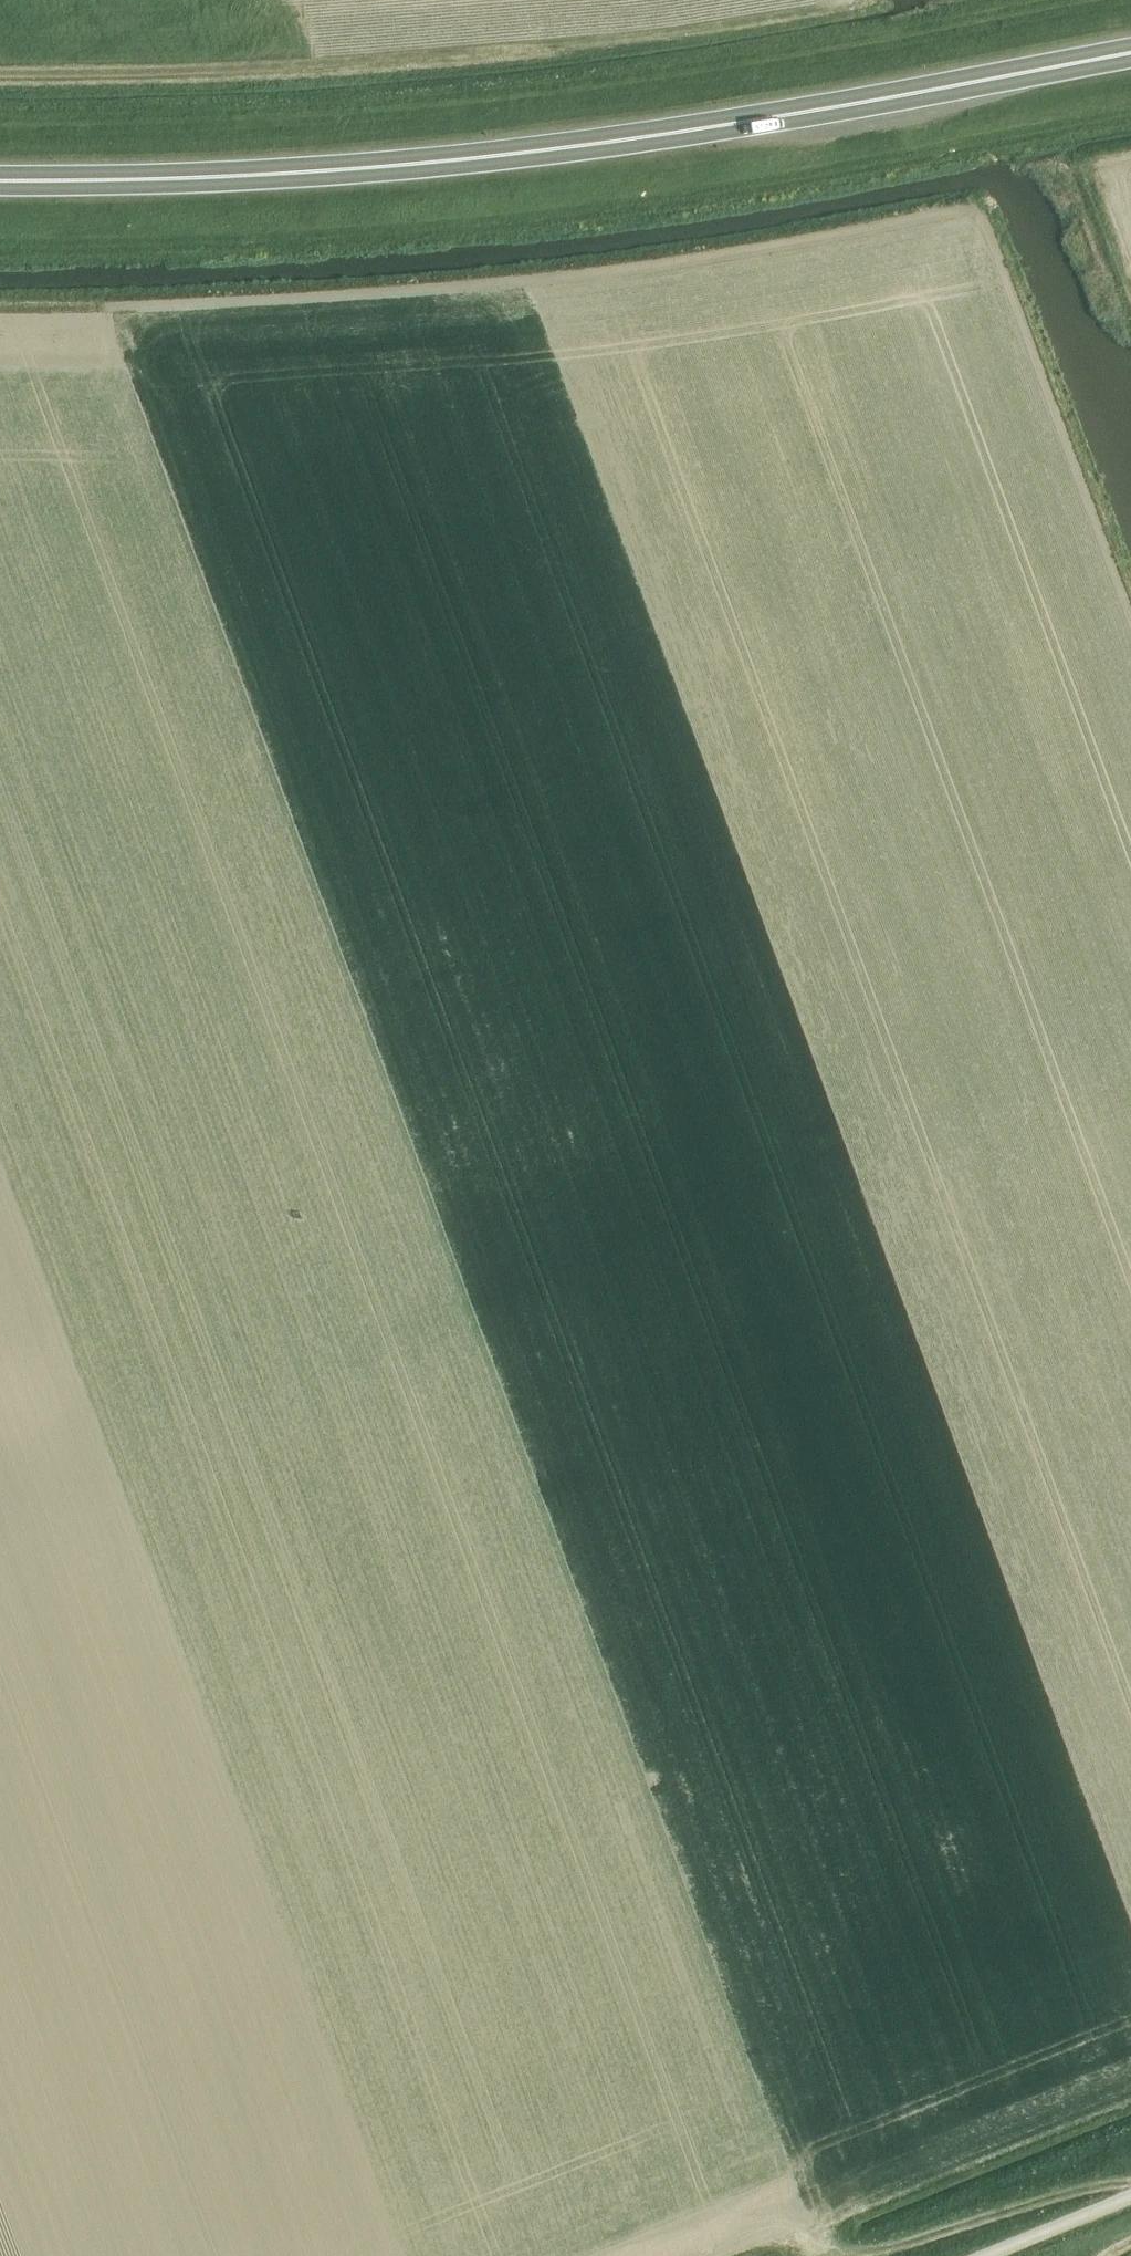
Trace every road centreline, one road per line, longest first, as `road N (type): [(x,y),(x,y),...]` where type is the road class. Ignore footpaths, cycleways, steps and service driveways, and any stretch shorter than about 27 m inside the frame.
road 1 (trunk): [(0,180),(385,167),(739,124),(1130,54)]
road 2 (track): [(451,68),(229,86),(0,89)]
road 3 (unclassified): [(988,2255),(1130,2197)]

